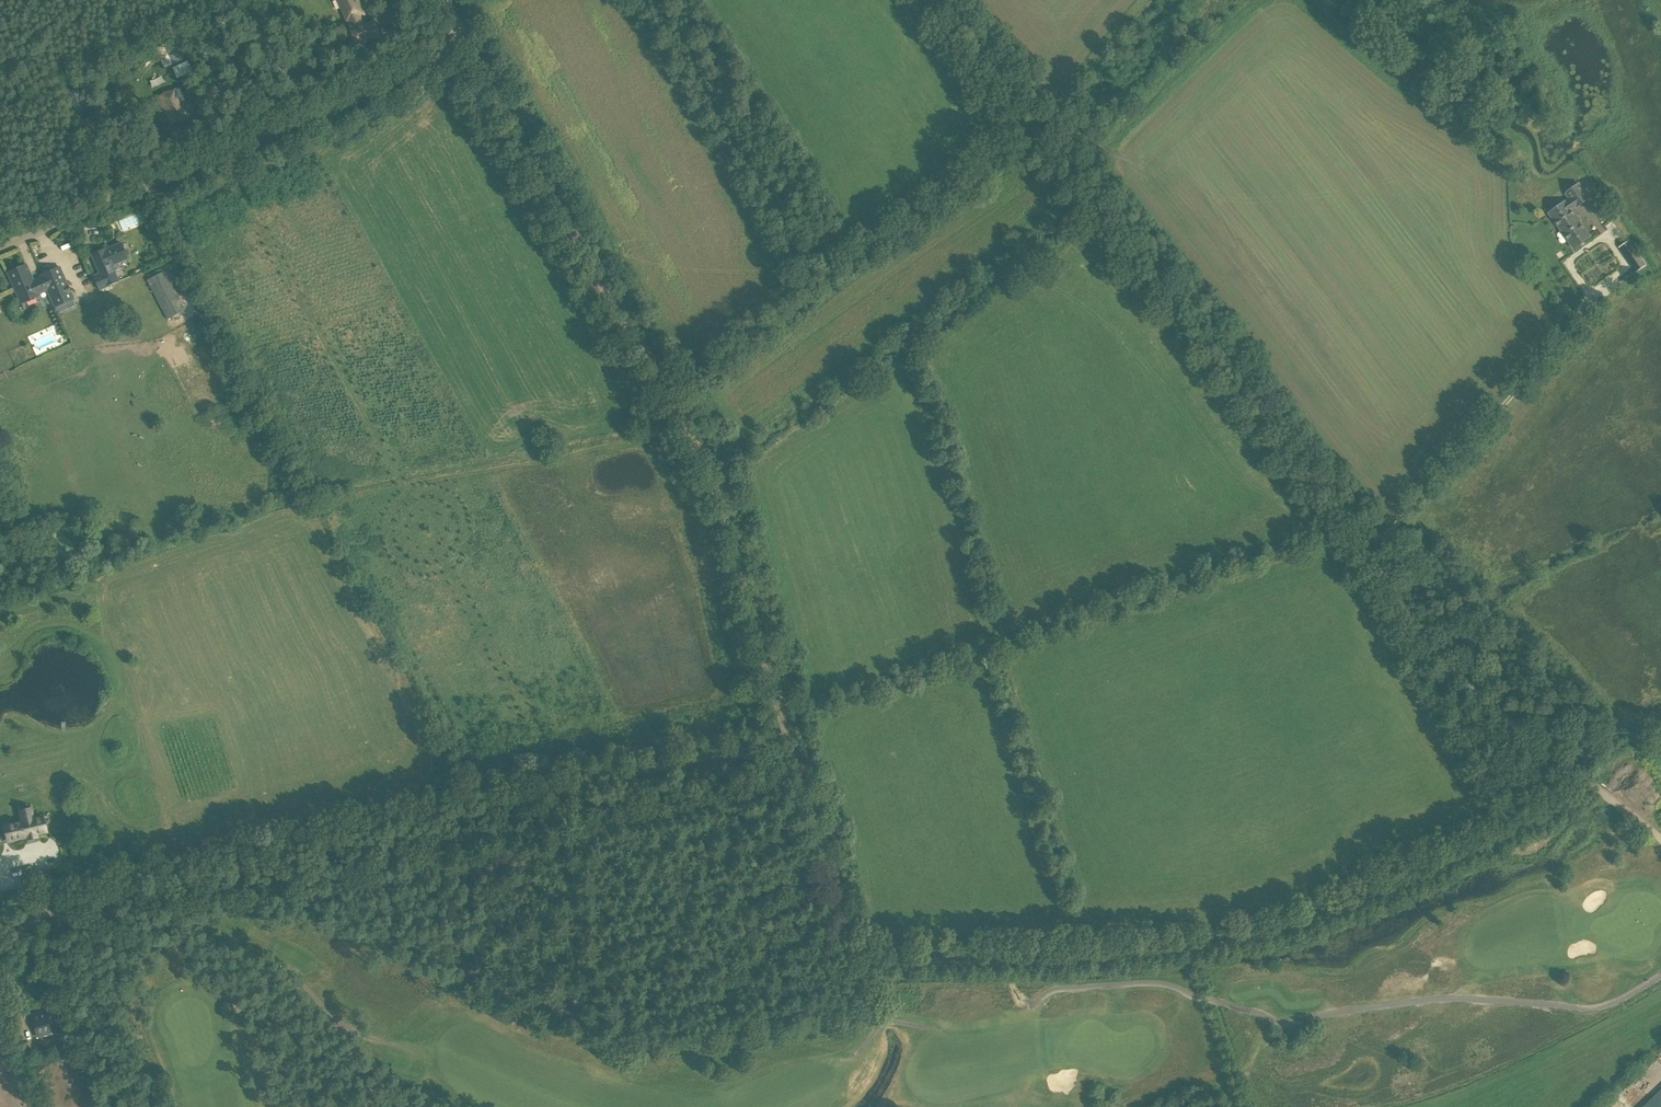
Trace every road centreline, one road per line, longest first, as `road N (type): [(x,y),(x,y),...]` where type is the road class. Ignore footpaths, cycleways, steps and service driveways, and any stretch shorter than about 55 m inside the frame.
road 1 (track): [(1583,781),(1512,827),(1272,928),(1189,947),(1079,955),(866,956),(842,913),(792,741)]
road 2 (track): [(0,938),(43,920),(526,798),(792,741)]
road 3 (track): [(792,741),(717,486),(471,41),(457,34)]
road 4 (unclassified): [(0,244),(442,56),(457,34),(443,0)]

